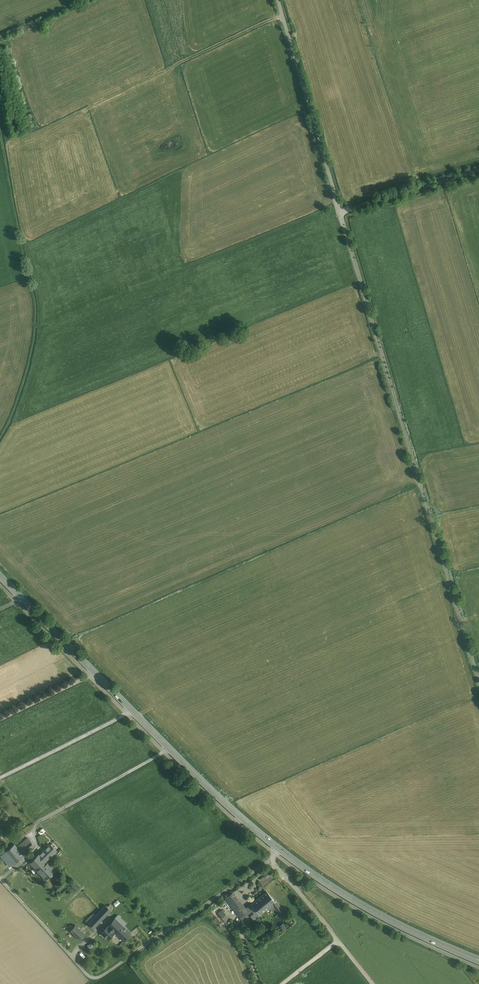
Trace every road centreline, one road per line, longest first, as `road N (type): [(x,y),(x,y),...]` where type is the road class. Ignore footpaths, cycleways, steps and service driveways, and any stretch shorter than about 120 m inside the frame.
road 1 (unclassified): [(478,680),(341,213)]
road 2 (secondary): [(0,577),(278,848)]
road 3 (unclassified): [(274,861),(99,977),(0,879)]
road 4 (secondary): [(278,848),(373,911),(478,960)]
road 5 (unclassified): [(341,213),(277,0)]
road 6 (unclassified): [(274,861),(372,983)]
road 7 (unclassified): [(341,213),(478,170)]

